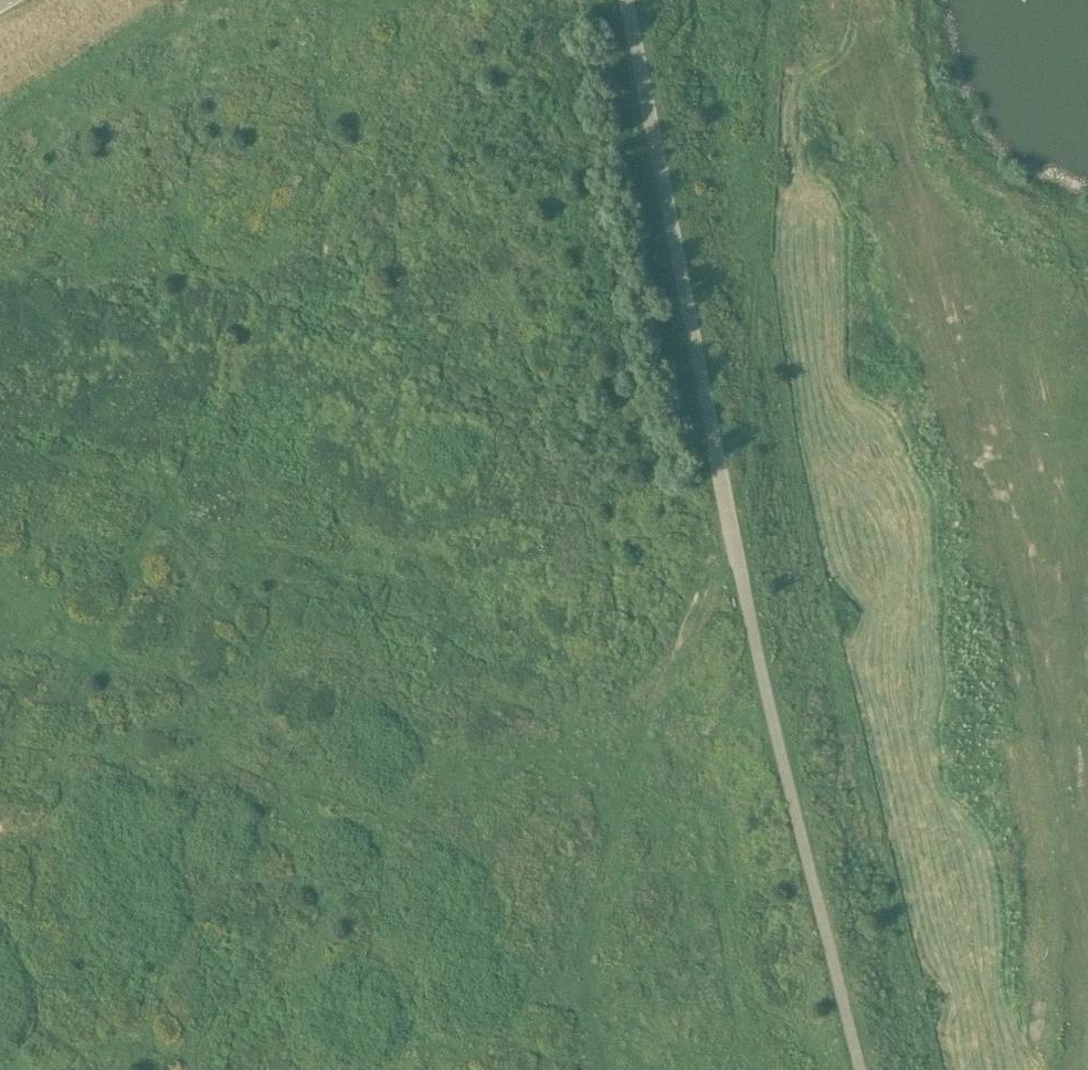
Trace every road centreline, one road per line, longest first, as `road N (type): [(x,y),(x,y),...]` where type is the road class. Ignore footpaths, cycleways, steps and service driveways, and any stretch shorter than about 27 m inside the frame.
road 1 (track): [(779,0),(746,469),(730,502)]

